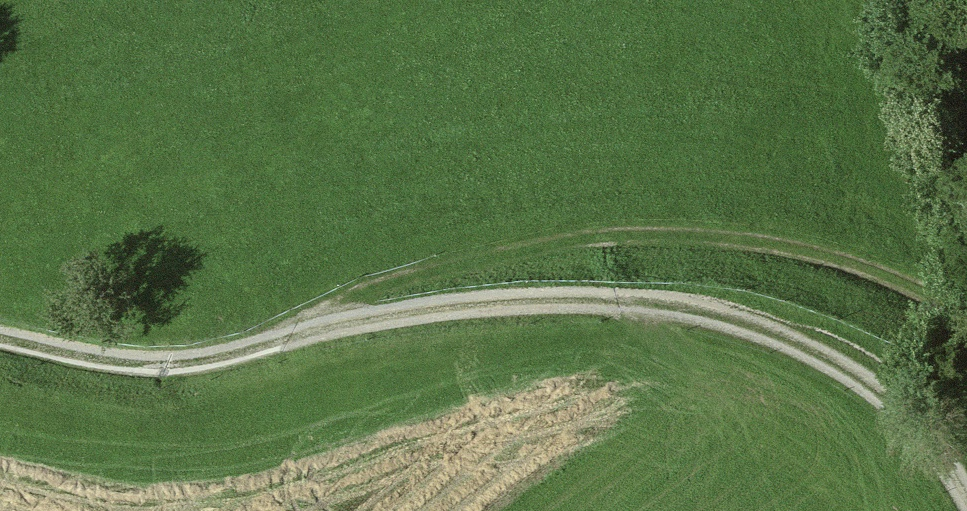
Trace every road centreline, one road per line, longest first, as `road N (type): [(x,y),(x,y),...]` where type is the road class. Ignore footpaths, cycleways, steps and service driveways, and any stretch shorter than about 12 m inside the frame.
road 1 (track): [(290,335),(505,298),(633,303),(744,331),(849,377),(921,431),(966,494)]
road 2 (track): [(290,335),(343,301),(416,273),(544,242),(663,234),(782,244),(874,268),(966,315)]
road 3 (track): [(0,335),(147,363),(226,357),(290,335)]

